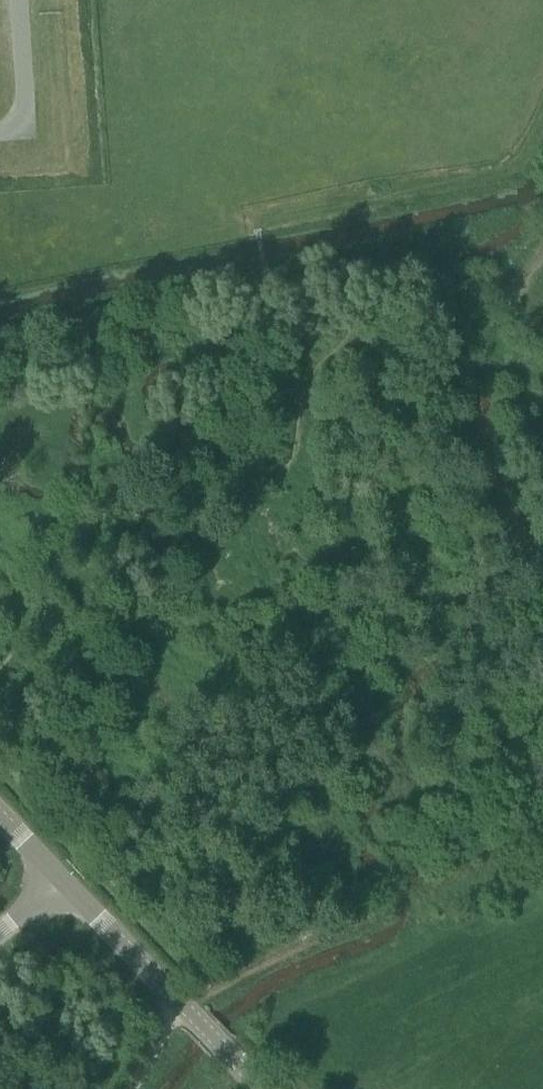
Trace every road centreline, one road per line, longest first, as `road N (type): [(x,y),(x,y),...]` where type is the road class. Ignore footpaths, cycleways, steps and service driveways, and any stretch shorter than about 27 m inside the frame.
road 1 (track): [(542,120),(512,165),(256,229)]
road 2 (unclassified): [(254,1088),(57,882)]

